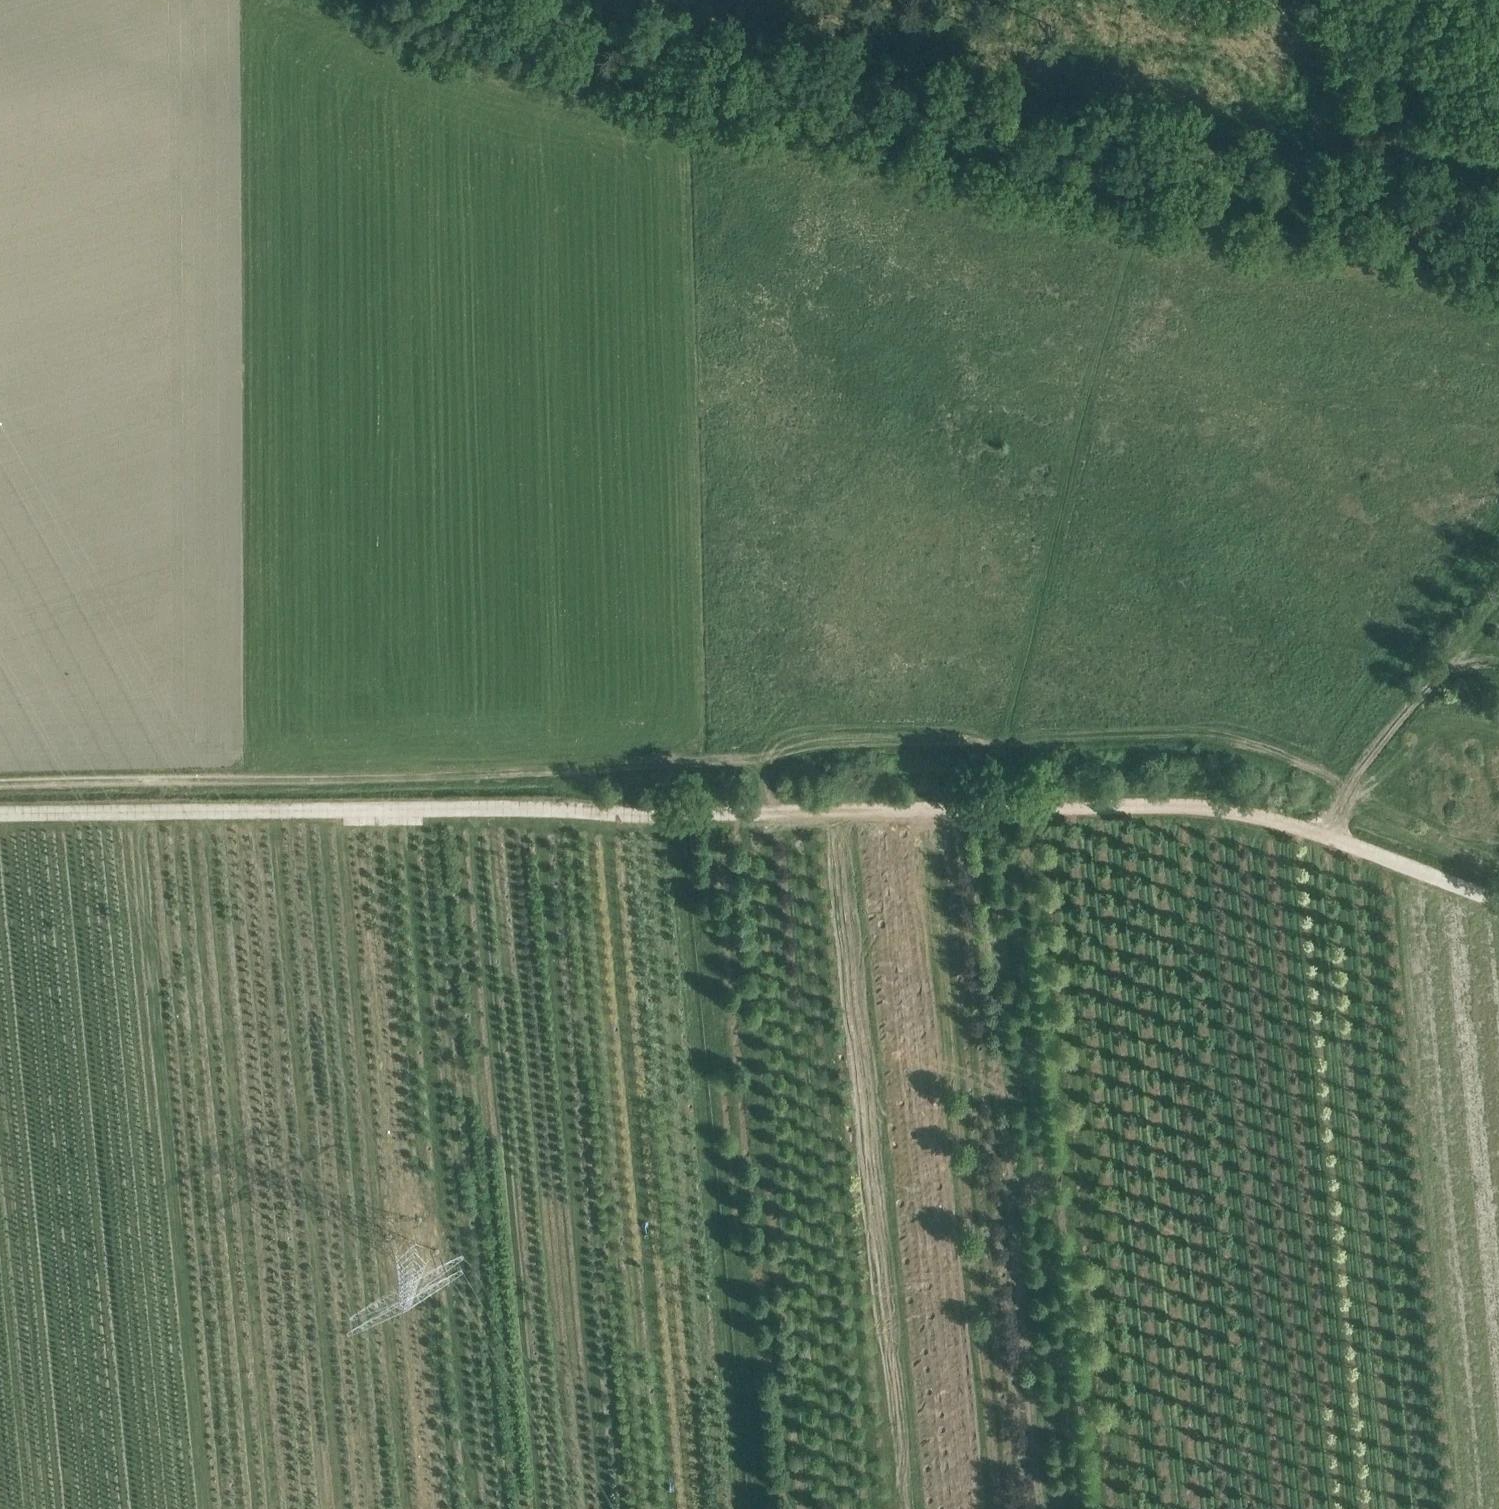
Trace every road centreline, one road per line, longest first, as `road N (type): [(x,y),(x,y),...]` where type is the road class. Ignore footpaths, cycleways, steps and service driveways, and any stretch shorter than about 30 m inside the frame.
road 1 (track): [(1498,864),(1220,754),(1151,746),(0,777)]
road 2 (track): [(1313,0),(1308,26),(1211,0)]

